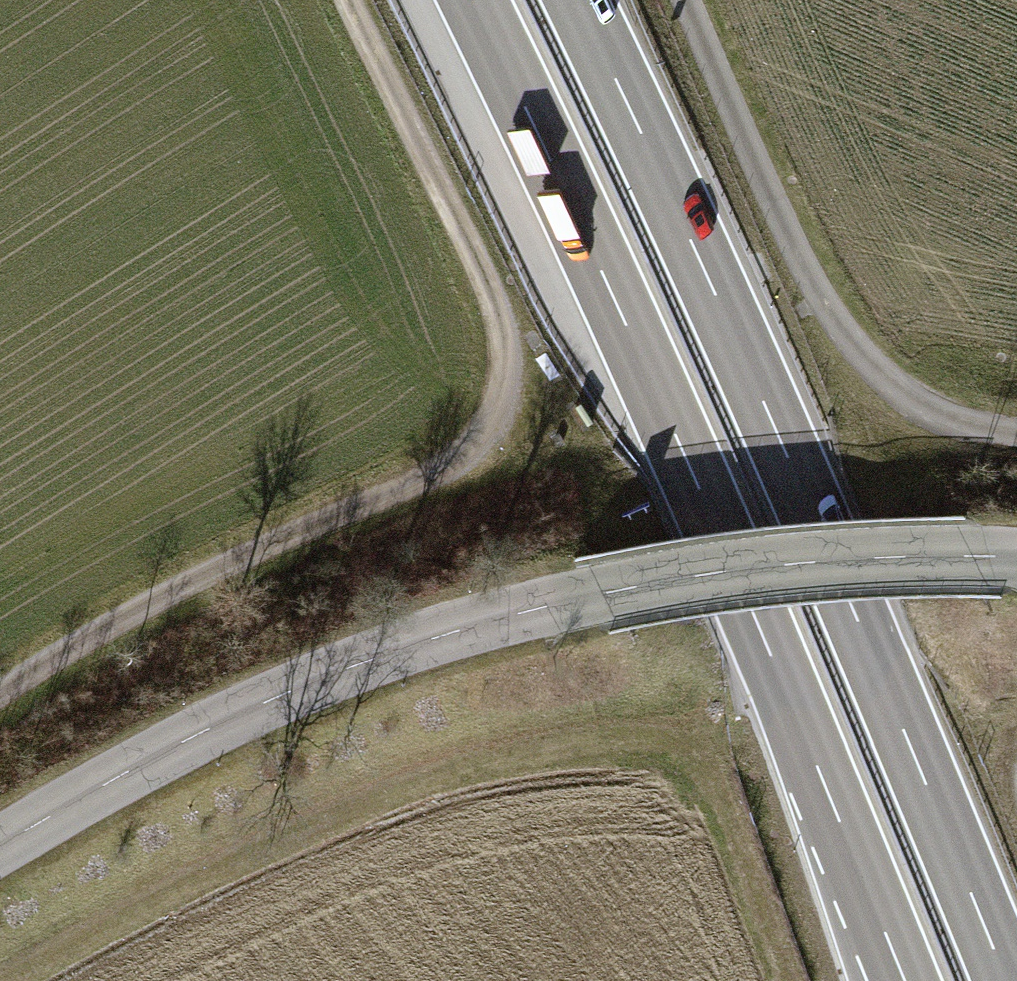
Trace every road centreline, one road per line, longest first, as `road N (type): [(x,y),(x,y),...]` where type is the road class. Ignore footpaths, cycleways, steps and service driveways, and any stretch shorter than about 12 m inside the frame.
road 1 (tertiary): [(0,846),(278,696),(520,613),(792,564),(1016,558)]
road 2 (trunk): [(473,0),(687,462),(905,980)]
road 3 (trunk): [(1007,980),(772,421),(578,0)]
road 4 (track): [(0,695),(186,585),(433,475),(486,428),(508,362),(500,318),(350,0)]
road 5 (track): [(27,980),(335,817),(616,728),(705,765),(786,980)]
road 6 (track): [(1016,433),(961,424),(907,397),(850,338),(786,230),(688,0)]

